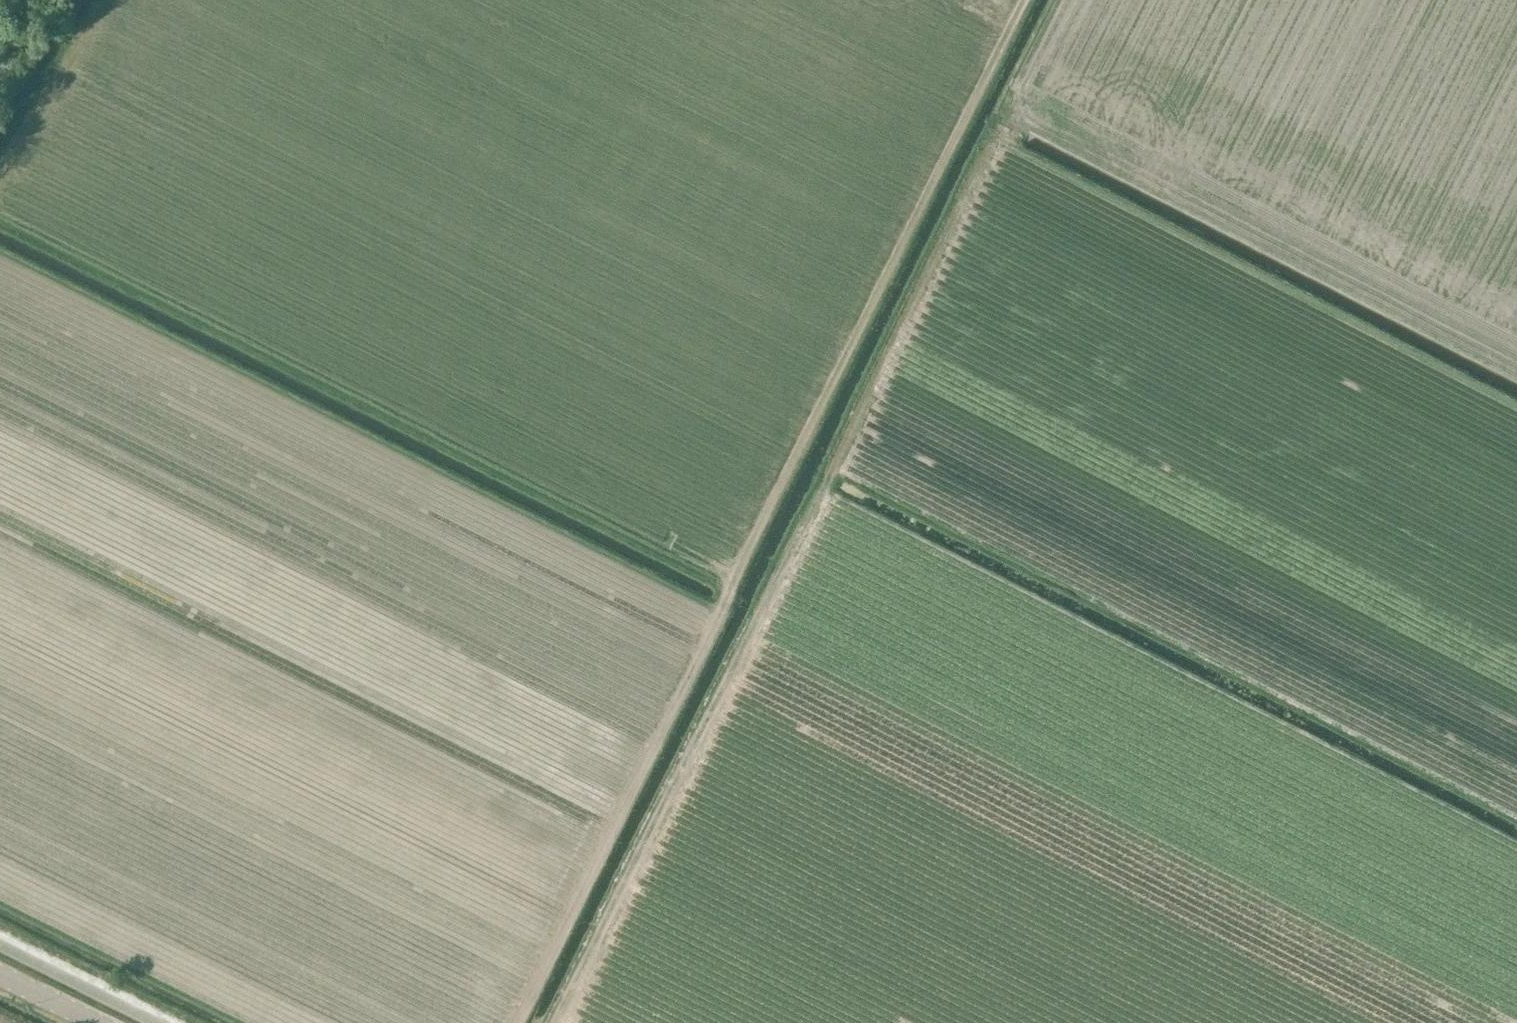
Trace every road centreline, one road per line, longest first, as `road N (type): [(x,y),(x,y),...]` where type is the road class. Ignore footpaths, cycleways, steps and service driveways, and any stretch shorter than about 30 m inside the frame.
road 1 (track): [(1023,0),(517,1022)]

